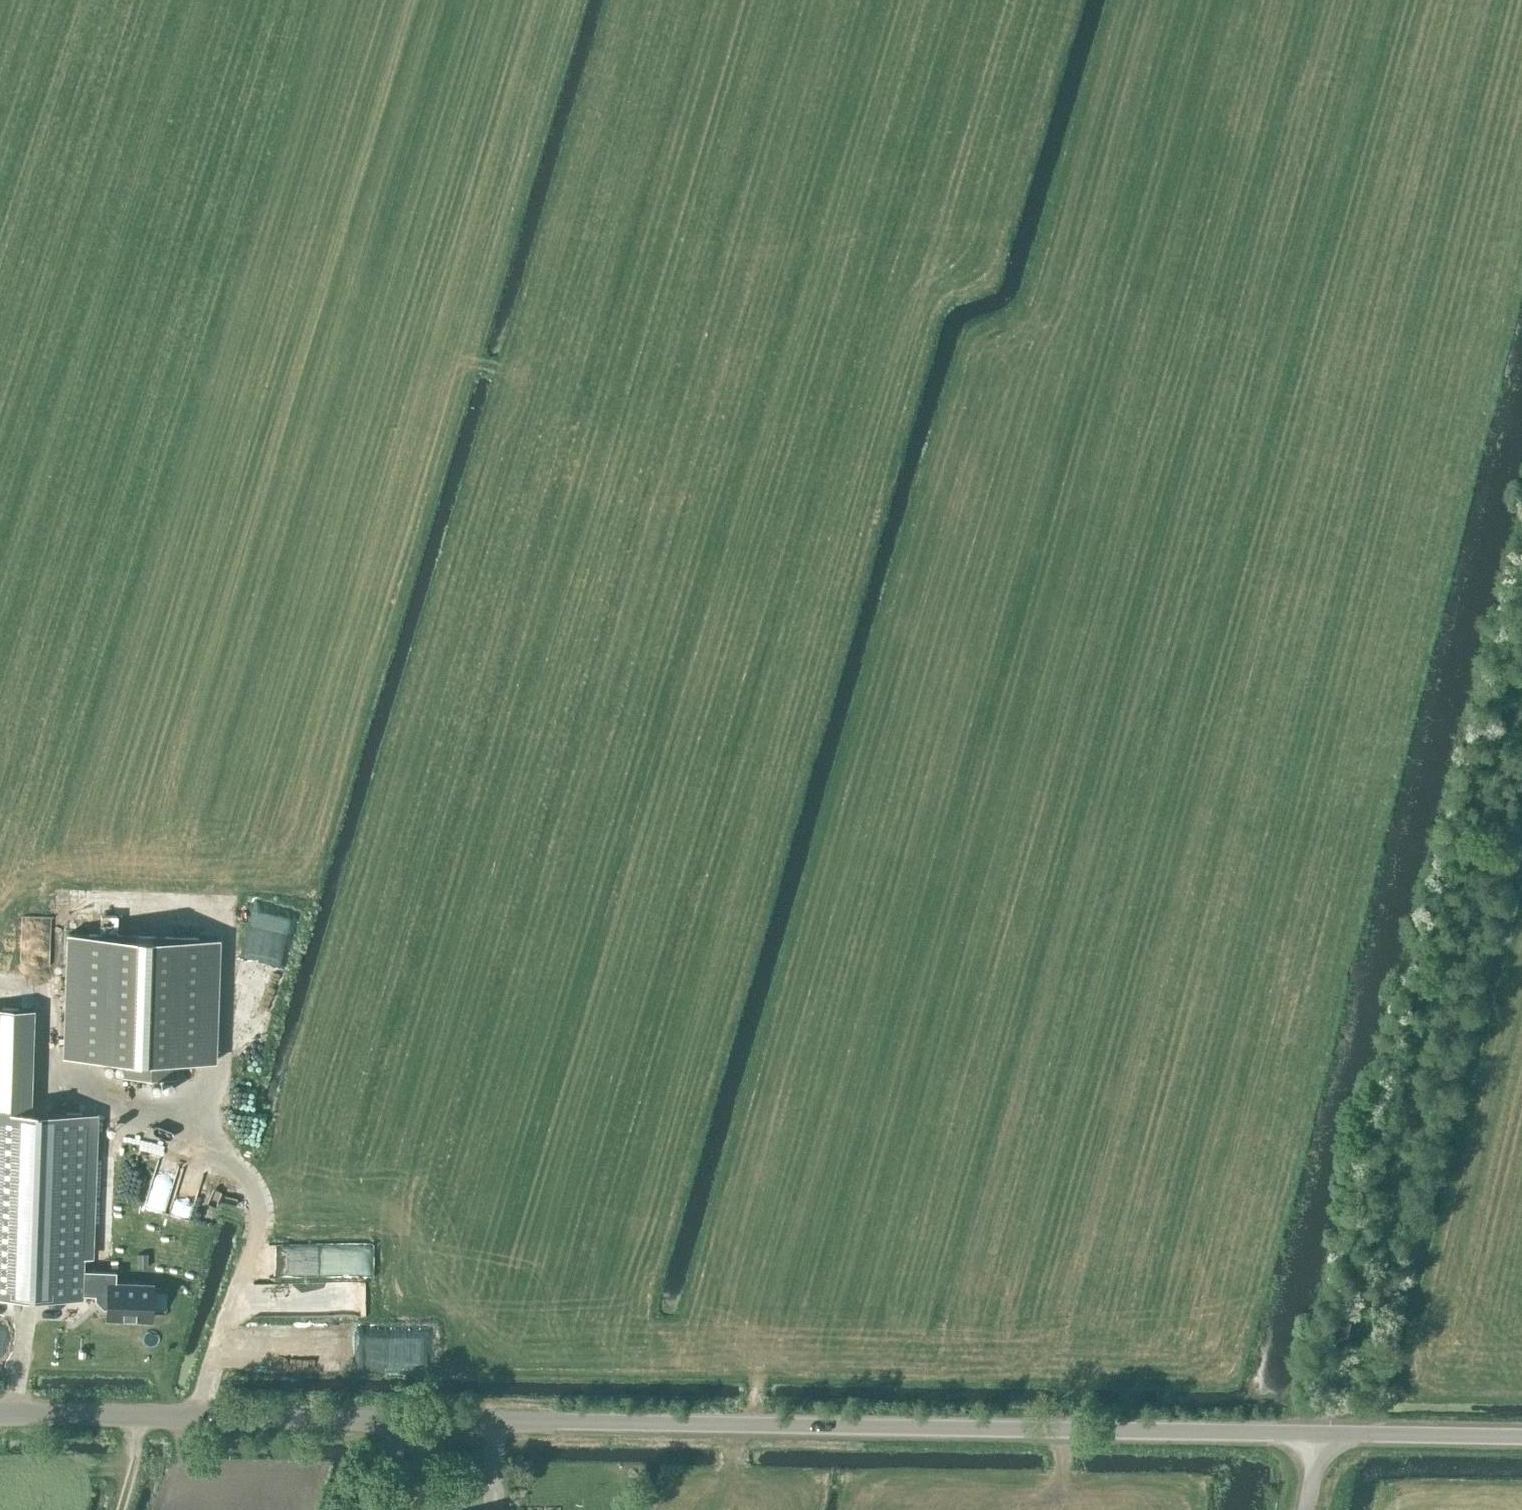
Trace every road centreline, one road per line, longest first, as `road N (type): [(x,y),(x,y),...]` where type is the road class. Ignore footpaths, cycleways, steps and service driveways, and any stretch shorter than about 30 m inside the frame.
road 1 (unclassified): [(0,1415),(1320,1434)]
road 2 (unclassified): [(1320,1434),(1521,1438)]

